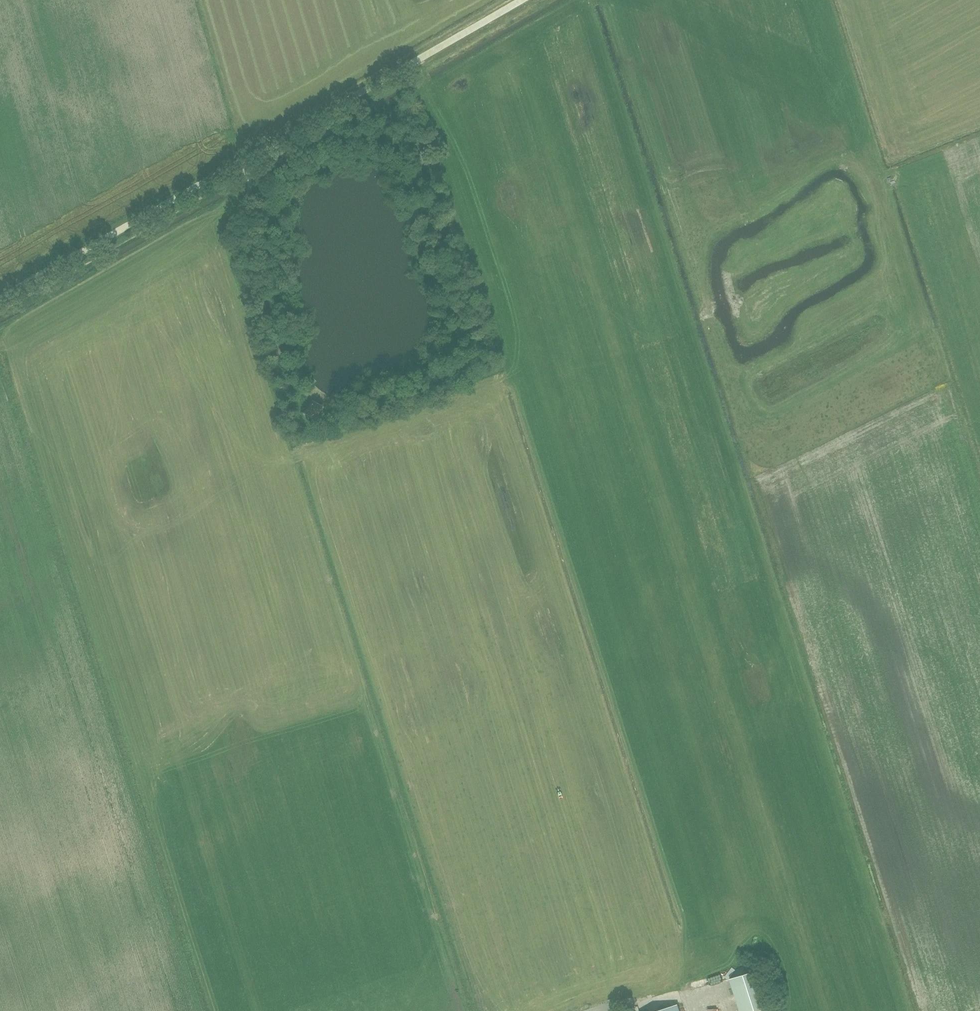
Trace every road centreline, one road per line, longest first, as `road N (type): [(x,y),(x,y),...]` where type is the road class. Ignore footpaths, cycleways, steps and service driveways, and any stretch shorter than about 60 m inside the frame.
road 1 (unclassified): [(0,298),(521,0)]
road 2 (track): [(240,162),(250,184),(243,221),(300,390)]

